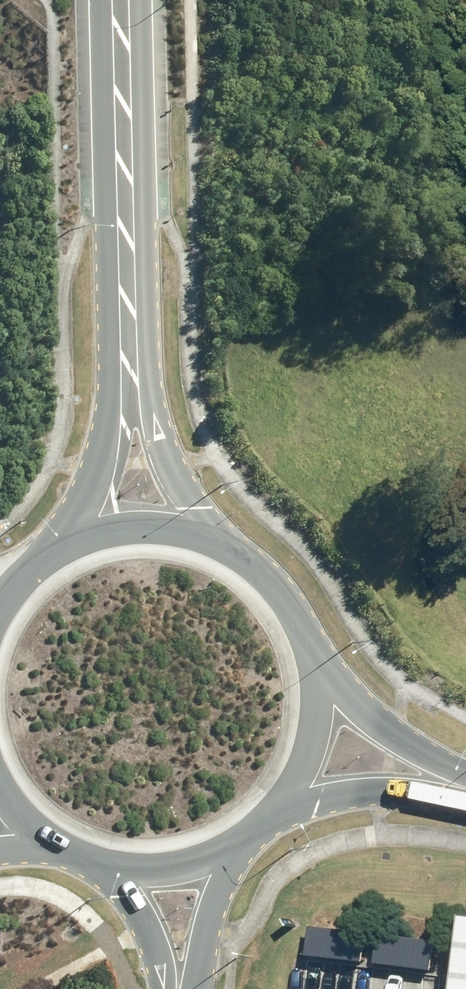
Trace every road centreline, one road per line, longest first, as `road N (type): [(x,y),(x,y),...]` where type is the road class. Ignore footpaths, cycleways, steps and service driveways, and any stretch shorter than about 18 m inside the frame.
road 1 (unclassified): [(120,0),(132,355)]
road 2 (tertiary): [(281,615),(400,724),(465,770)]
road 3 (unclassified): [(34,565),(110,436),(132,355)]
road 4 (unclassified): [(132,355),(147,418),(219,553)]
road 5 (tertiary): [(34,565),(77,542),(125,532),(173,536),(219,553)]
road 6 (tertiary): [(465,797),(278,789)]
road 7 (tertiary): [(281,615),(302,672),(301,733),(278,789)]
road 8 (tertiary): [(241,831),(188,988)]
road 9 (tertiary): [(140,868),(53,847),(17,820)]
road 10 (tertiary): [(179,988),(140,868)]

